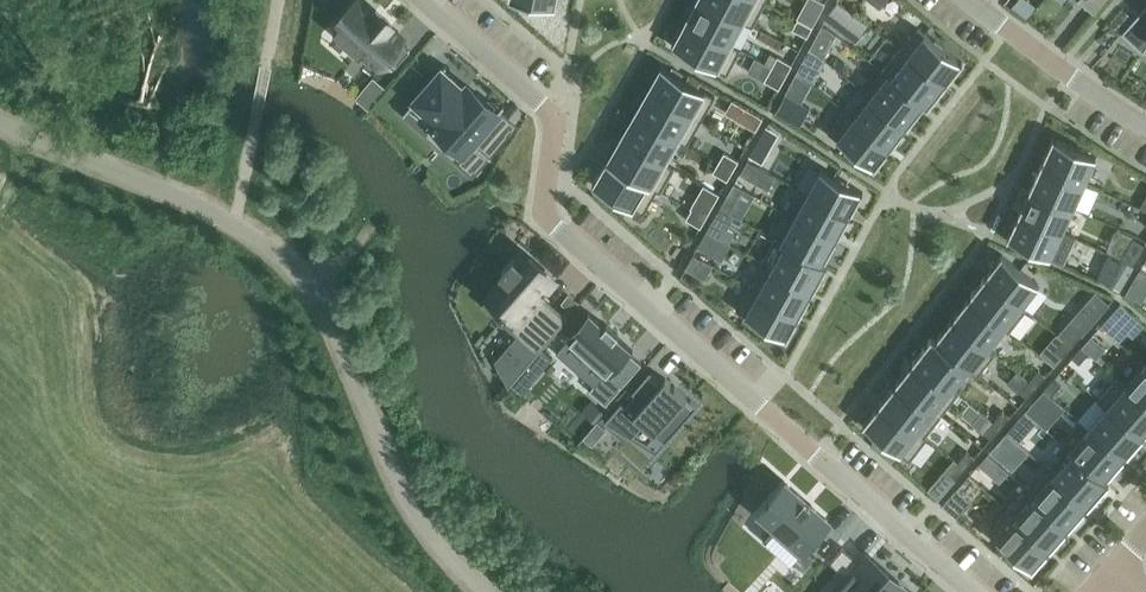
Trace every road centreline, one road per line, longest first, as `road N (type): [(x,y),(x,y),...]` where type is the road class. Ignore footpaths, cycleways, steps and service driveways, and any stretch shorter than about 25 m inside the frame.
road 1 (residential): [(987,591),(551,217),(558,117),(428,0)]
road 2 (unclassified): [(485,591),(417,514),(299,273),(206,209),(0,123)]
road 3 (residential): [(1145,126),(974,0)]

